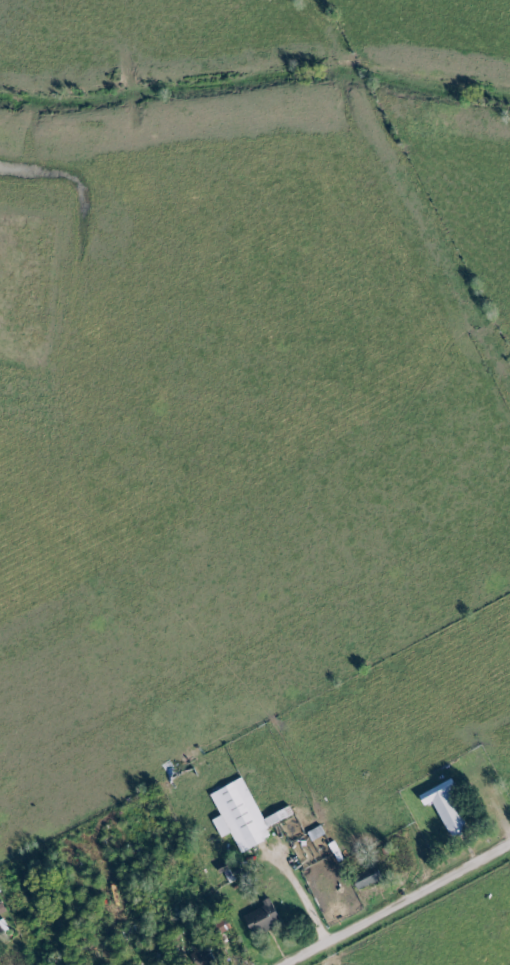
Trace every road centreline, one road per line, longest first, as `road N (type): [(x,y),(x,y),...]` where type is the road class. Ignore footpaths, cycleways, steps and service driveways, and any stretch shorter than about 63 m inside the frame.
road 1 (residential): [(509,844),(286,964)]

